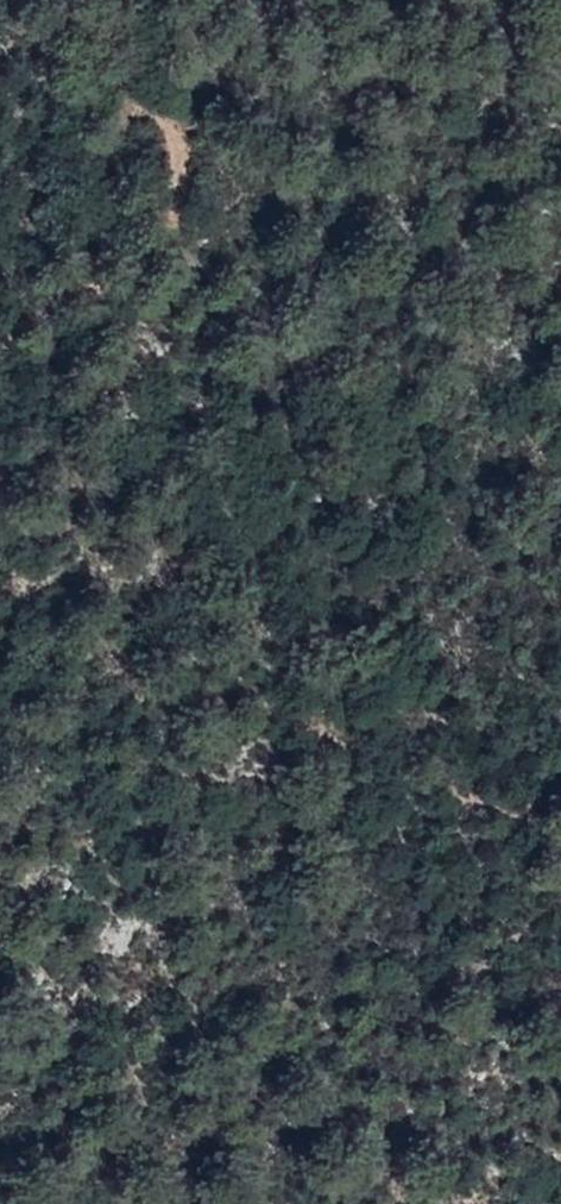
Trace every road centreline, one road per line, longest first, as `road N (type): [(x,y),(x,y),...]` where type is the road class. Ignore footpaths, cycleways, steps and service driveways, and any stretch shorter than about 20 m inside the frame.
road 1 (track): [(94,0),(129,99),(170,128),(184,190),(163,243),(112,280),(56,301),(16,336),(0,372)]

